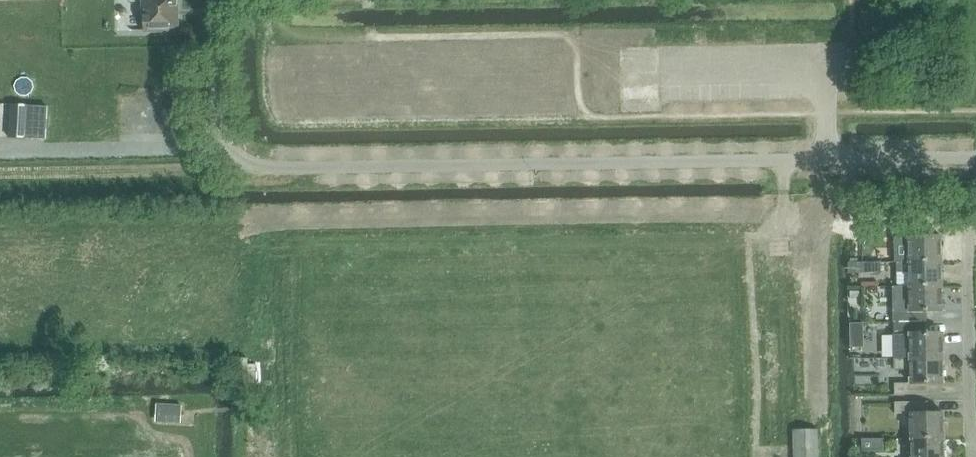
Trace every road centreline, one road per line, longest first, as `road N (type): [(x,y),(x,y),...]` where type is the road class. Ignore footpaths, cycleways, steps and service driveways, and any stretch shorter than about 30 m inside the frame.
road 1 (unclassified): [(975,156),(257,167),(223,145),(215,0)]
road 2 (residential): [(975,441),(970,437),(968,251)]

